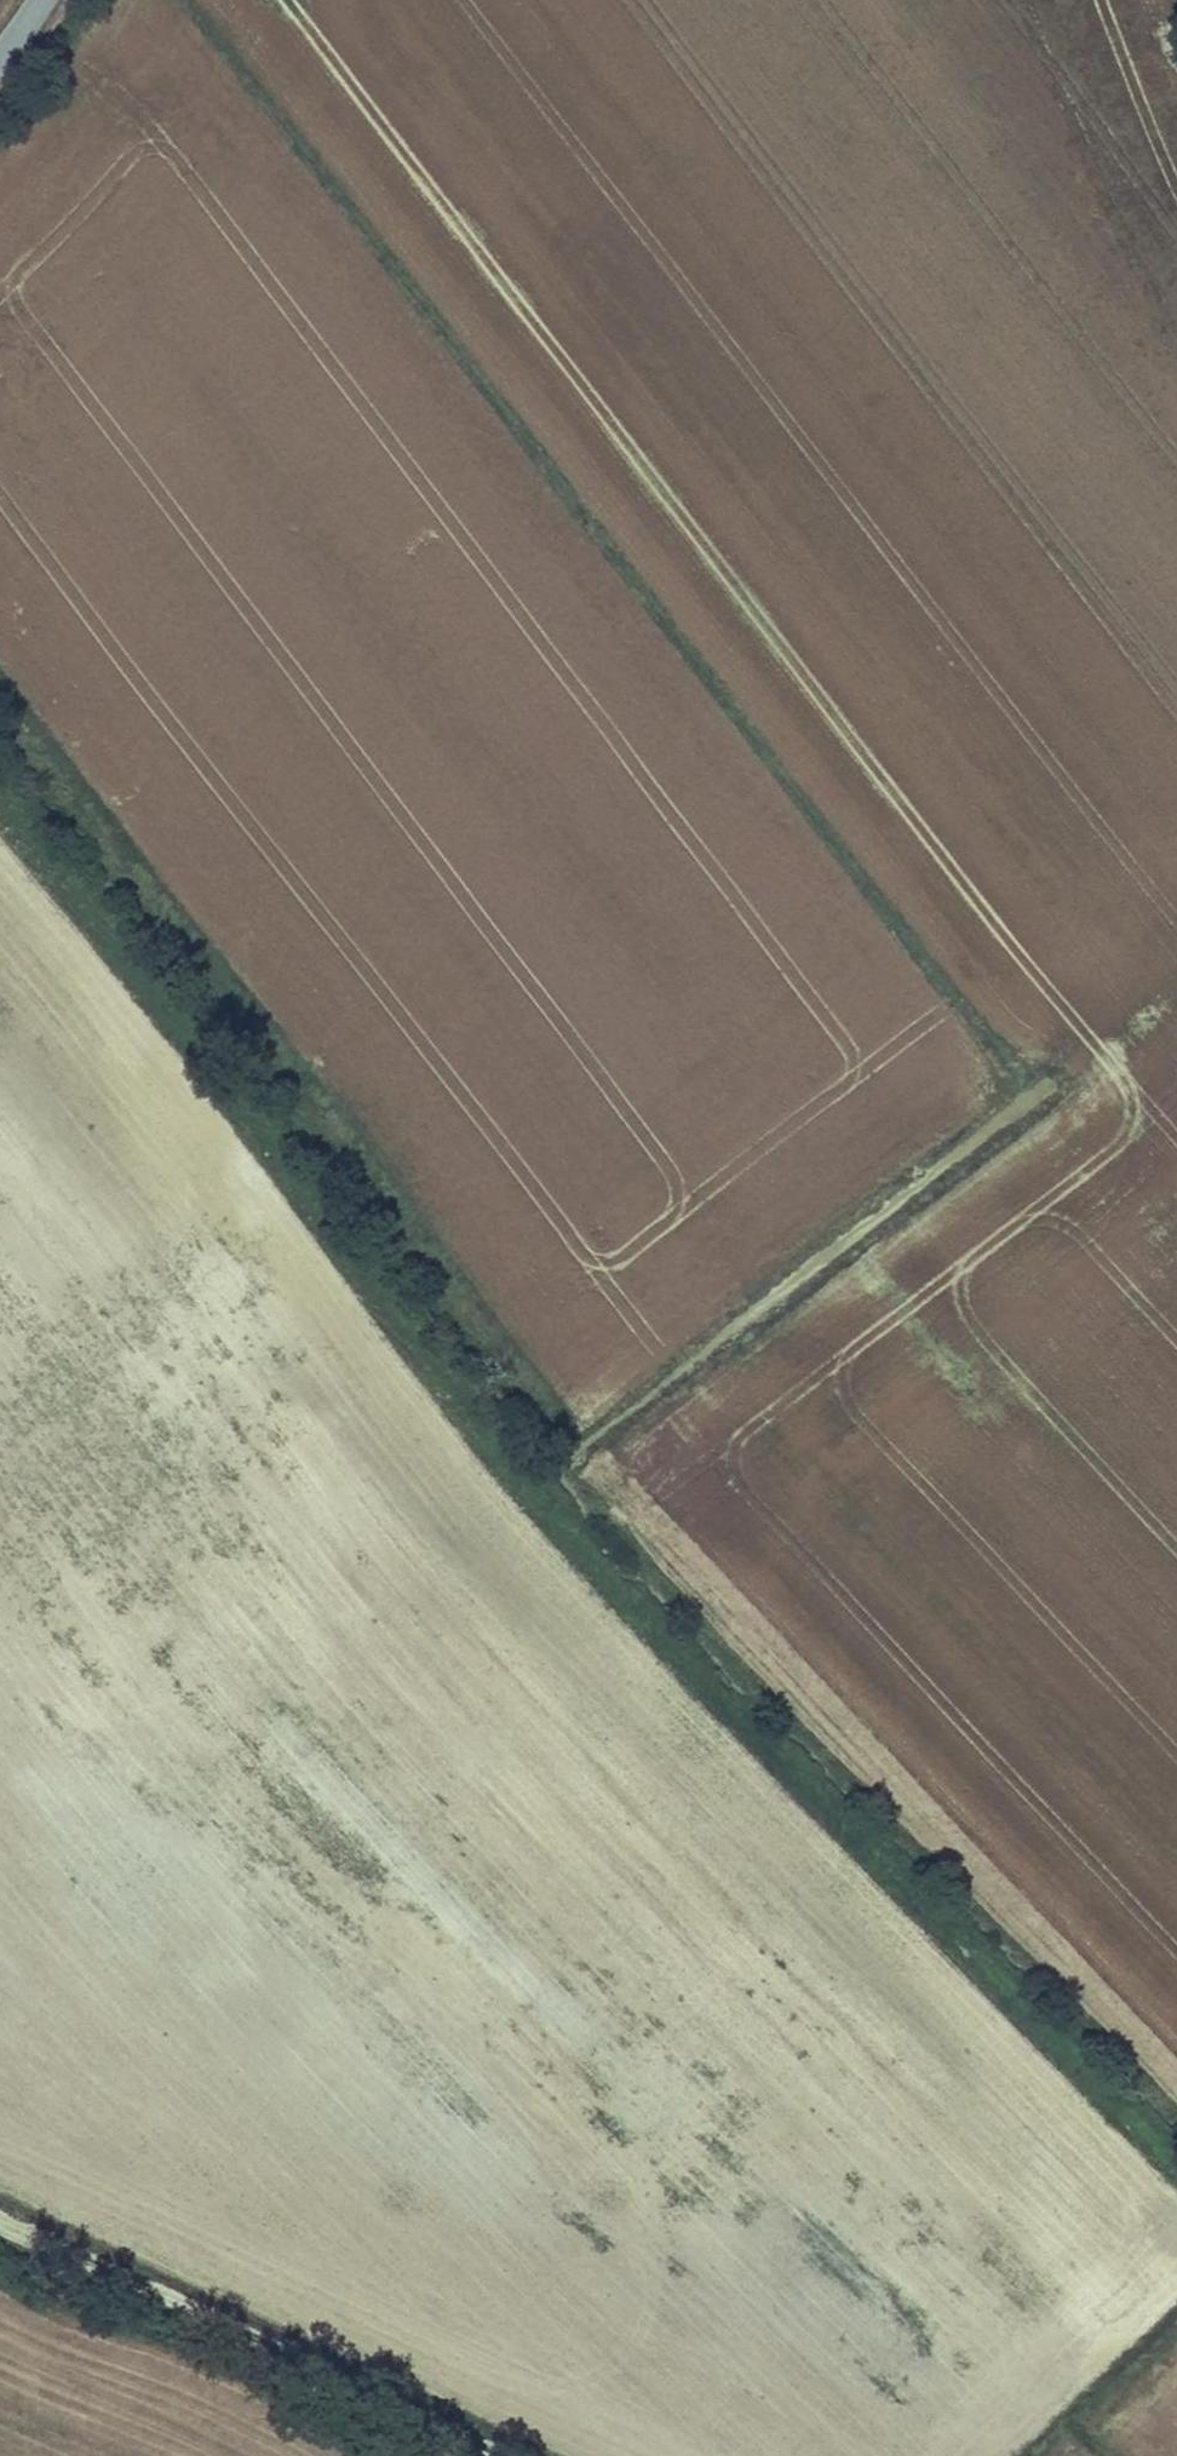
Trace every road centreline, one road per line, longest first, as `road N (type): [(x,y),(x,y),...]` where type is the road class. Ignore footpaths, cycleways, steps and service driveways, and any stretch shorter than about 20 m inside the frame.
road 1 (track): [(535,2455),(0,2208)]

